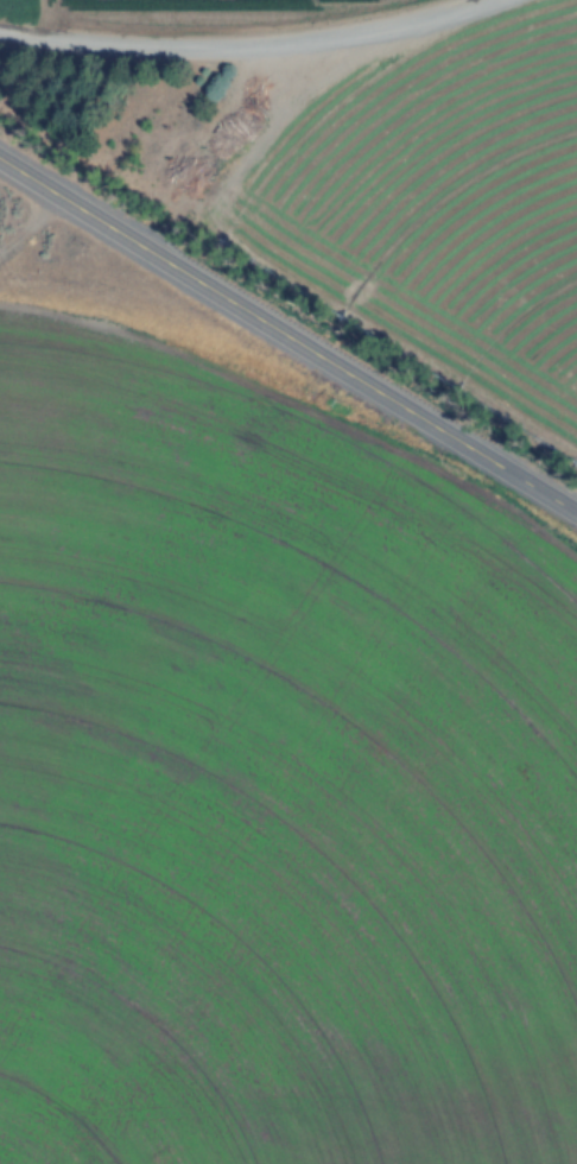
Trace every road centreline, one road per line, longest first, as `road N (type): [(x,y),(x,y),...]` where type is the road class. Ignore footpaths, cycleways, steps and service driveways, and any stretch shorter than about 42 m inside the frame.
road 1 (secondary): [(576,522),(0,166)]

